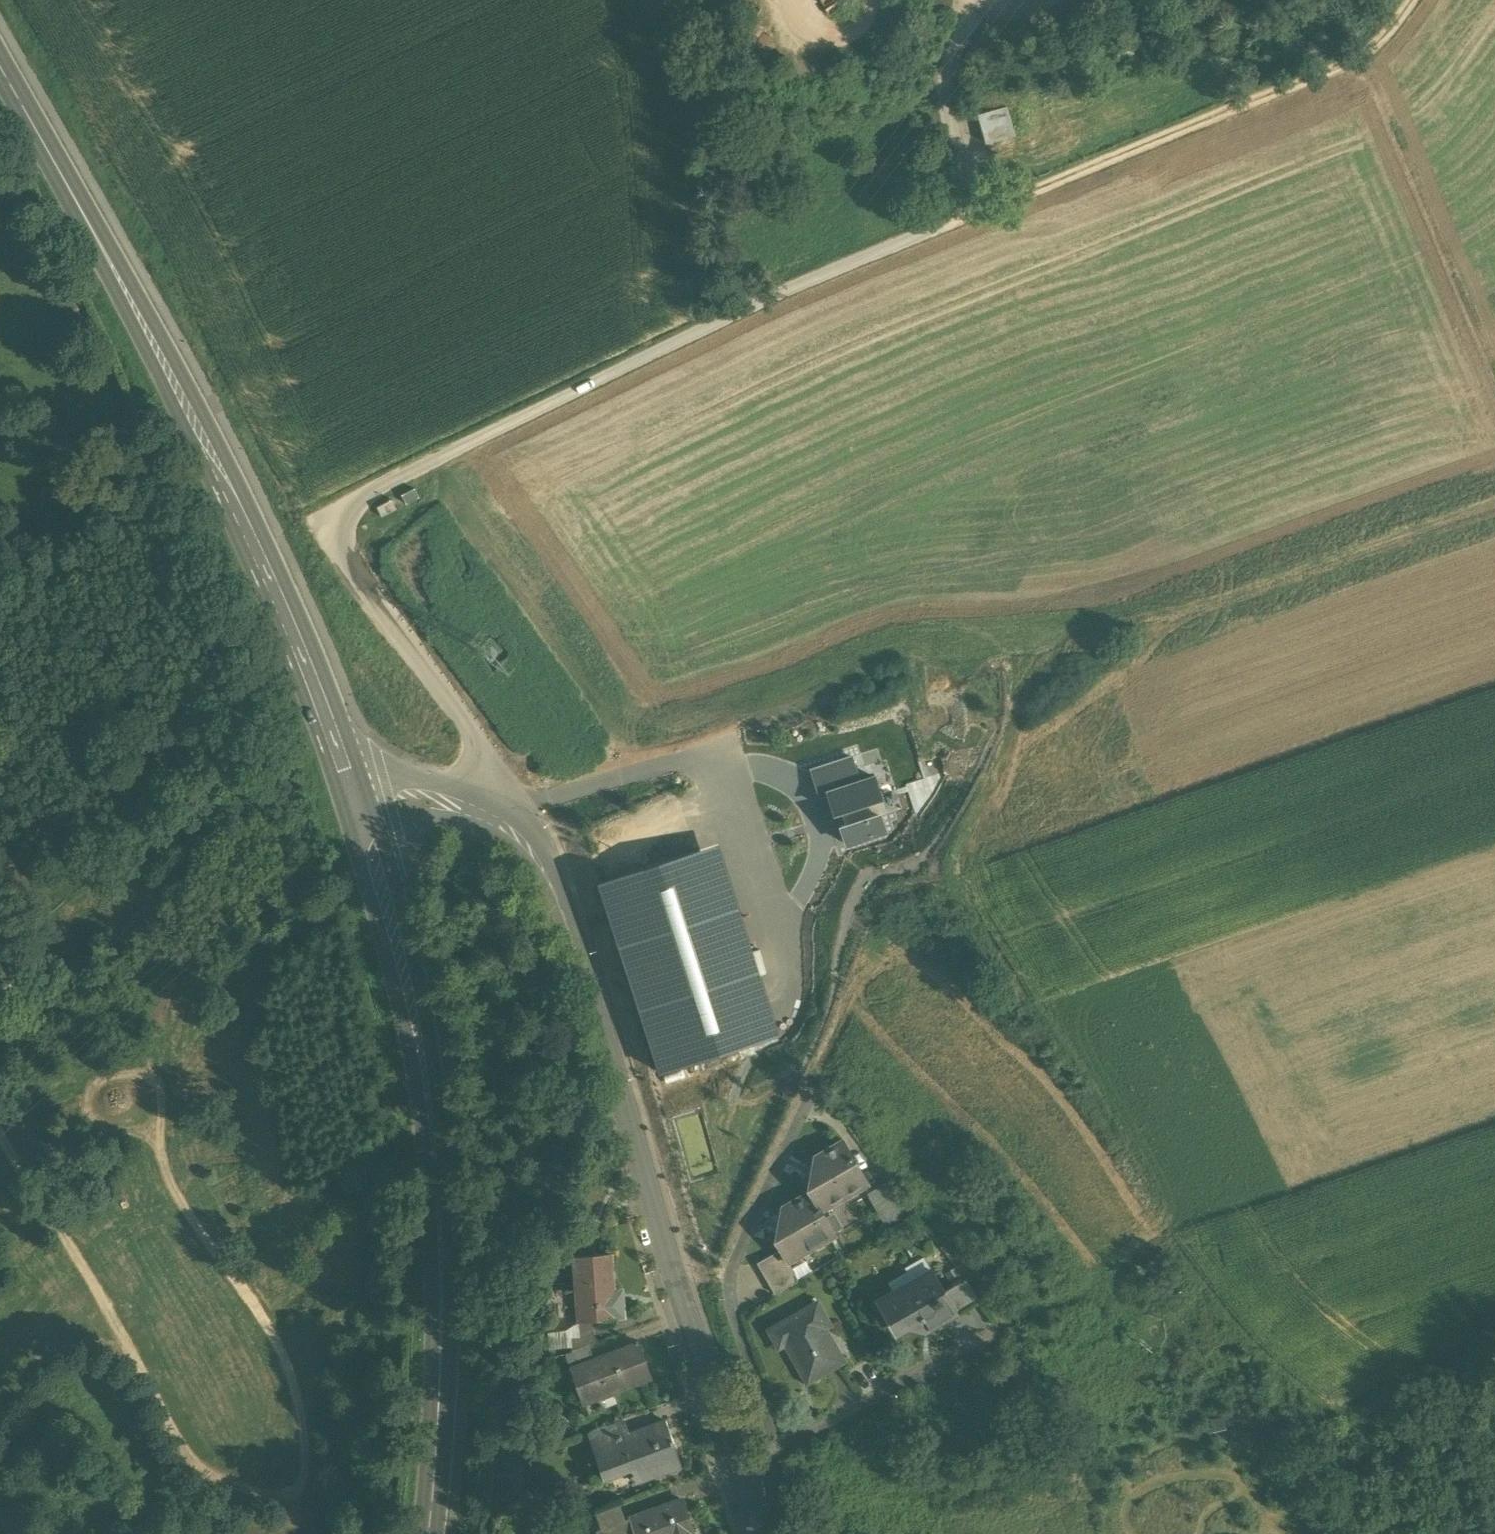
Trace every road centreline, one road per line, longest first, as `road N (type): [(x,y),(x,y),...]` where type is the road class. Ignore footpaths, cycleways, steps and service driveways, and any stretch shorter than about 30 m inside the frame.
road 1 (track): [(1494,506),(1147,630),(1018,731),(922,867),(1029,995),(1172,1239),(1159,1263),(997,1332)]
road 2 (residential): [(768,1533),(539,830),(468,802),(374,827)]
road 3 (primary): [(374,827),(214,451),(0,71)]
road 4 (primary): [(428,1533),(439,1163),(432,1070),(374,827)]
road 5 (track): [(1407,0),(1356,67),(961,219)]
road 6 (track): [(696,331),(696,0)]
road 7 (track): [(1356,67),(1494,354)]
road 8 (track): [(922,867),(811,1093)]

